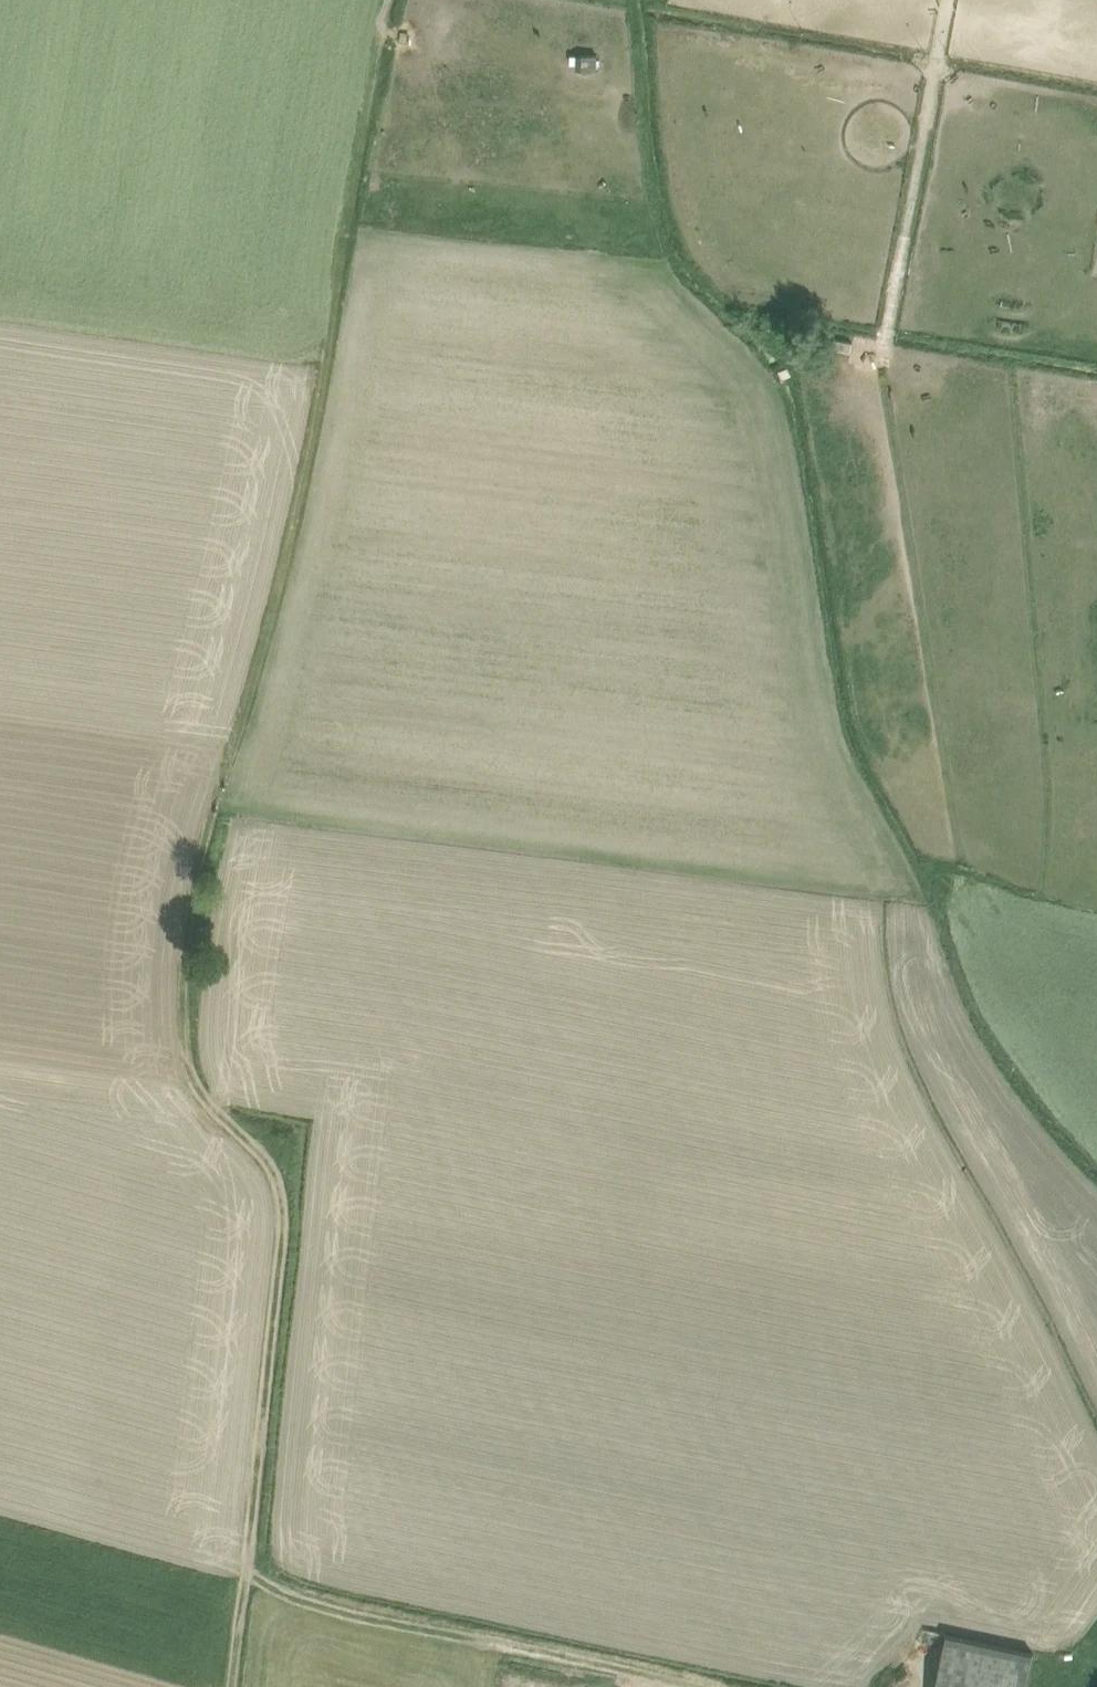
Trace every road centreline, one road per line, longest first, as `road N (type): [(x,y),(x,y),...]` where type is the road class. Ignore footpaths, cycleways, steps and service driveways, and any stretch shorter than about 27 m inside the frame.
road 1 (track): [(240,1686),(286,1189),(264,1147),(193,1081),(183,1035),(187,929),(209,810),(258,665),(334,333),(395,0)]
road 2 (track): [(703,1686),(274,1584),(254,1555)]

